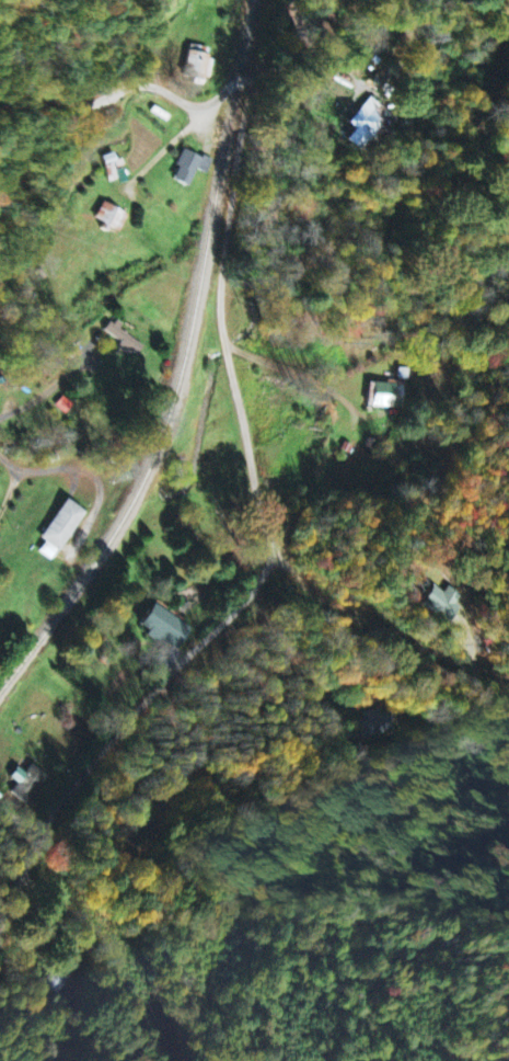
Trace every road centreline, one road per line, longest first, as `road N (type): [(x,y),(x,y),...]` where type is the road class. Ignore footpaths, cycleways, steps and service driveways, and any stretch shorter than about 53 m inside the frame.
road 1 (residential): [(262,73),(221,315),(270,570),(139,715),(63,814),(0,935)]
road 2 (residential): [(0,267),(44,215),(70,155),(118,95),(153,84),(209,103),(236,89),(287,50),(299,0)]
road 3 (residential): [(271,557),(327,598),(369,612),(448,674),(508,694)]

